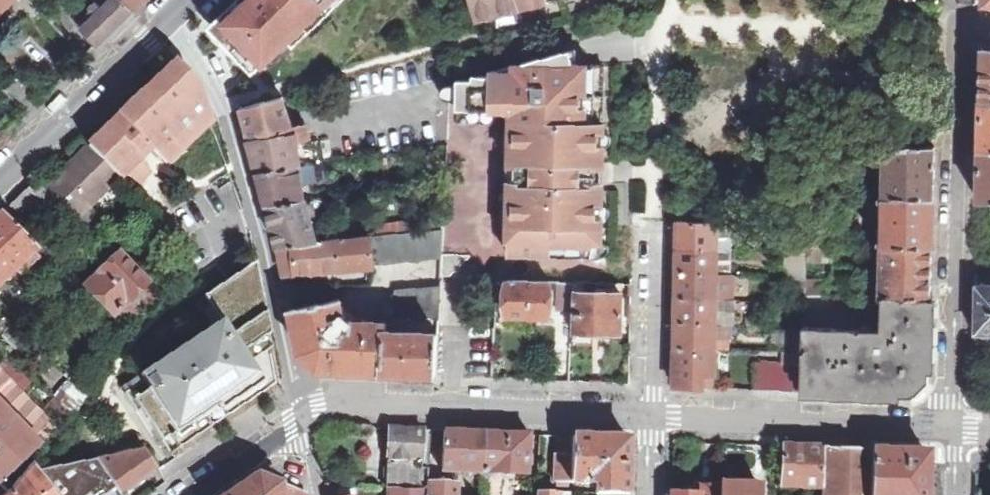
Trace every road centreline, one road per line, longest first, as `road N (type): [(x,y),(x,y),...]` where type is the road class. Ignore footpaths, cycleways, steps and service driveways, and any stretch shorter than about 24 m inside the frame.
road 1 (residential): [(949,428),(961,27),(989,28)]
road 2 (residential): [(164,17),(209,79),(233,129),(303,415)]
road 3 (residential): [(653,413),(379,402),(319,404),(303,415)]
road 4 (residential): [(949,428),(653,413)]
road 5 (tertiary): [(0,174),(164,17)]
road 6 (residential): [(303,415),(190,494)]

